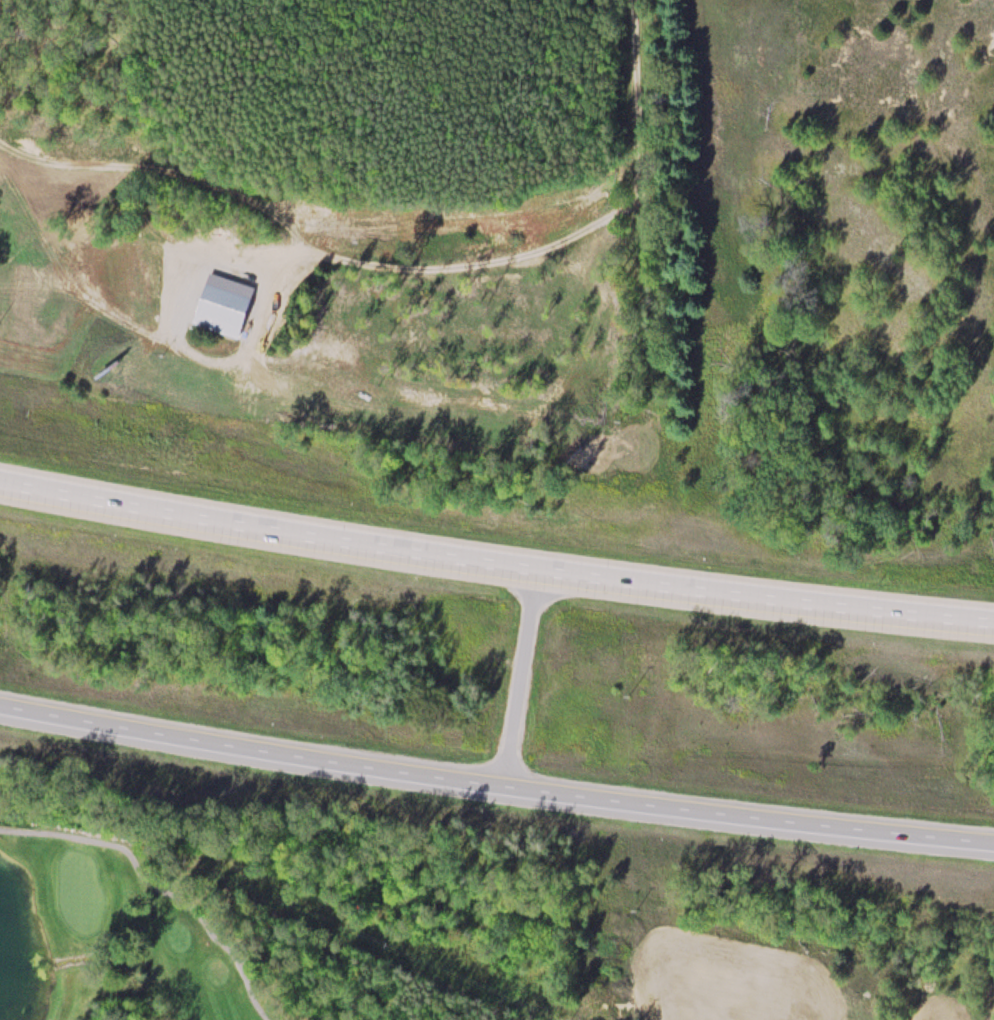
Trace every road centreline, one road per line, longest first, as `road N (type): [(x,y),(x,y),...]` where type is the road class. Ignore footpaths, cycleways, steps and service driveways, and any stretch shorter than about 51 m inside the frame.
road 1 (motorway): [(993,621),(541,572),(0,477)]
road 2 (motorway): [(0,703),(503,783),(993,841)]
road 3 (track): [(644,198),(530,257),(394,273),(301,251),(233,191),(0,145)]
road 4 (residential): [(647,268),(635,0)]

